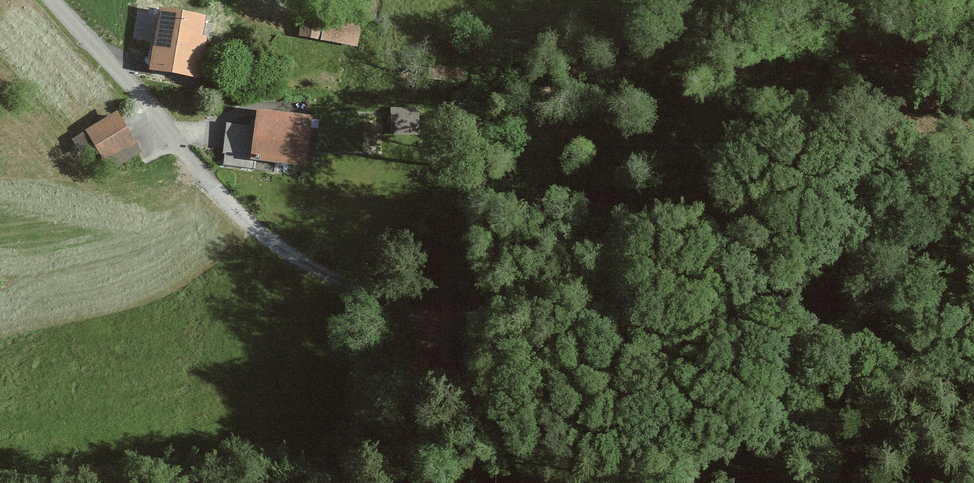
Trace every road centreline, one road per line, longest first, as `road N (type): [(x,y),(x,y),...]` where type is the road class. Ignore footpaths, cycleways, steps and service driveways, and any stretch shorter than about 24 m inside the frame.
road 1 (track): [(973,146),(941,158),(864,165),(622,139),(557,121),(515,128),(480,172),(442,319)]
road 2 (track): [(471,392),(668,302),(784,298),(973,335)]
road 3 (track): [(190,160),(225,202),(302,263),(442,319),(460,348),(487,482)]
road 4 (residential): [(51,0),(190,160)]

